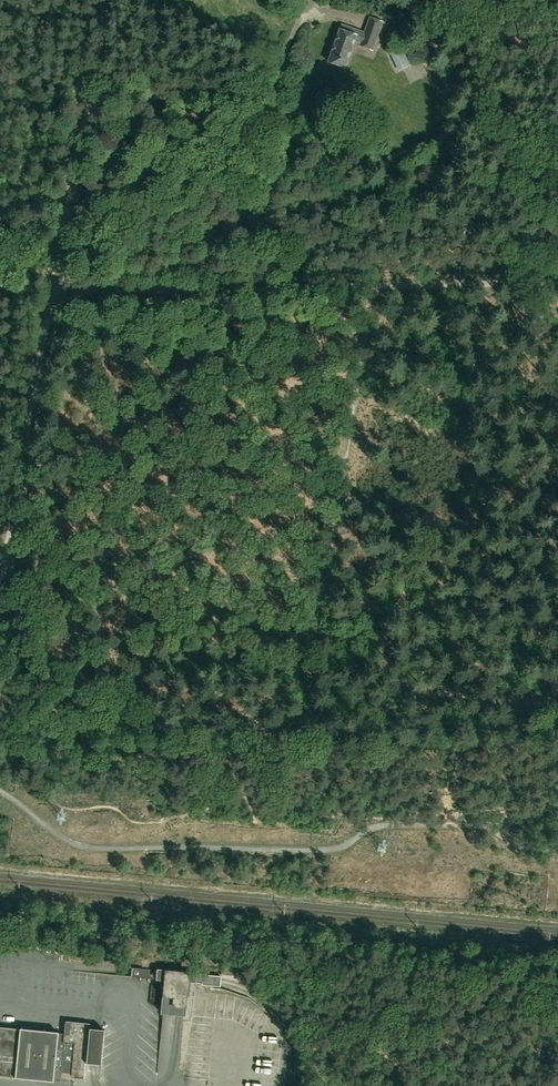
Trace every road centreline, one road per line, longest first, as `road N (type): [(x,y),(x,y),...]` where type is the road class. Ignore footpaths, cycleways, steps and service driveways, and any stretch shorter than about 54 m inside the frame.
road 1 (track): [(100,288),(136,249),(168,194),(225,154),(261,114),(301,16),(340,17)]
road 2 (track): [(52,292),(372,285)]
road 3 (track): [(102,0),(54,280)]
road 4 (track): [(48,313),(3,570)]
road 5 (track): [(372,285),(557,281)]

